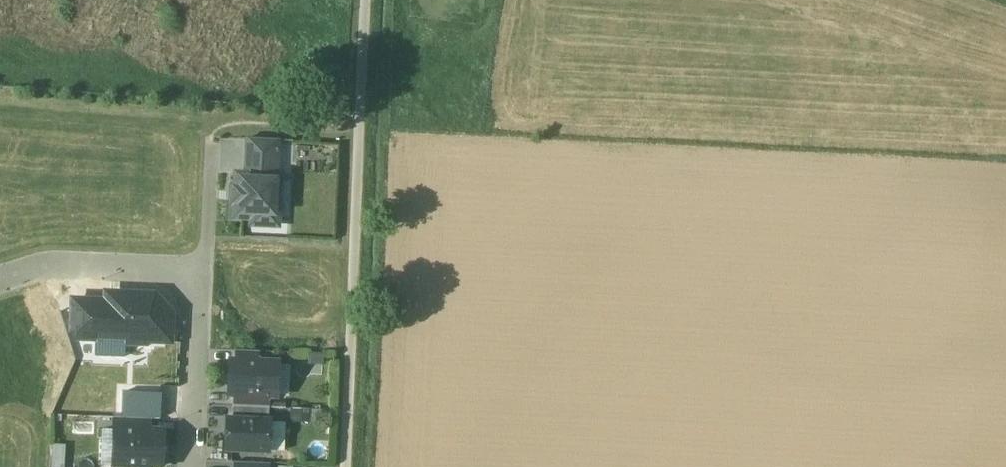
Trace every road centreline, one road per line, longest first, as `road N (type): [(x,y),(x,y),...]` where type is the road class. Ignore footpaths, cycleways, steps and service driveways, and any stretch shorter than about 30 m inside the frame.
road 1 (track): [(365,0),(345,466)]
road 2 (residential): [(193,466),(203,272),(67,264),(0,278)]

